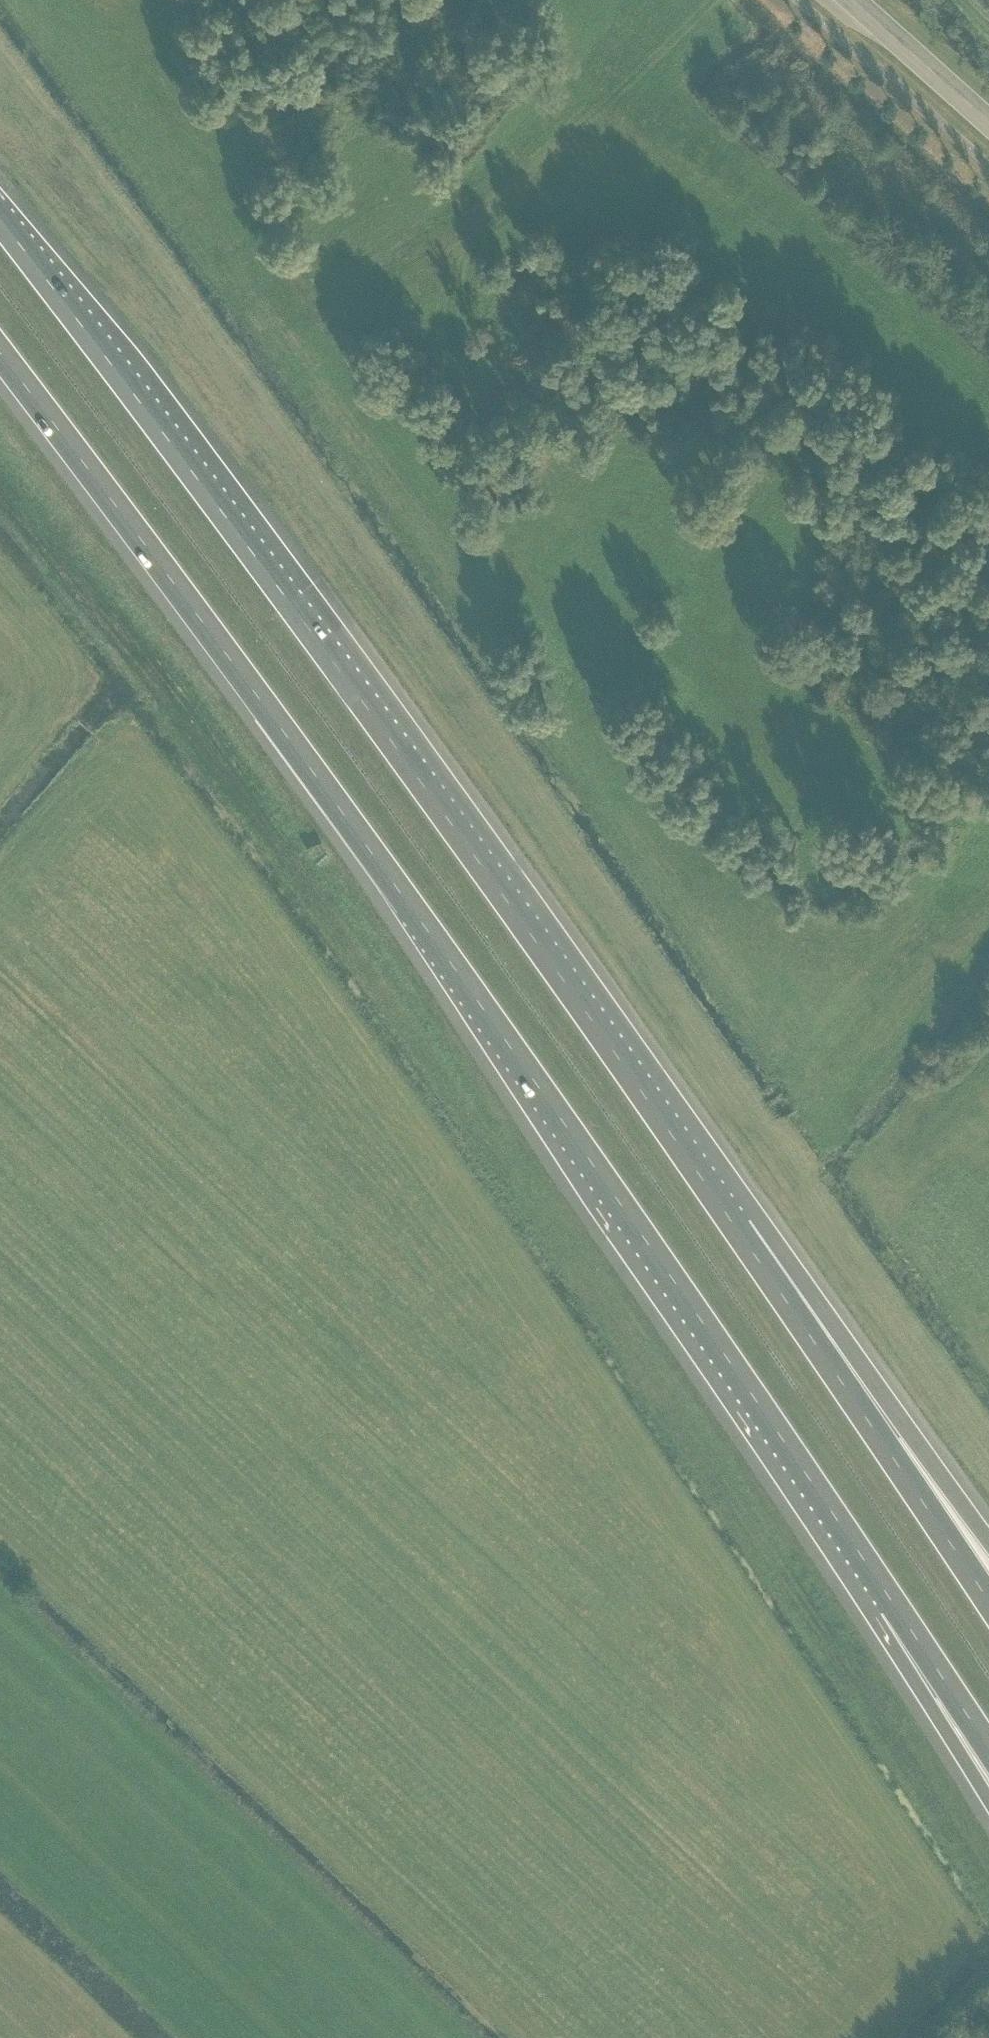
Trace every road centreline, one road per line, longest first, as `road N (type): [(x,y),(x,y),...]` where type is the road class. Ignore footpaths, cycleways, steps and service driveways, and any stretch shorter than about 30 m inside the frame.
road 1 (motorway): [(0,359),(239,668),(894,1605)]
road 2 (motorway): [(737,1228),(325,642),(0,218)]
road 3 (motorway): [(988,1607),(737,1228)]
road 4 (motorway): [(988,1546),(737,1228)]
road 5 (motorway): [(894,1605),(988,1782)]
road 6 (tertiary): [(988,122),(851,0)]
road 7 (motorway): [(894,1605),(988,1755)]

